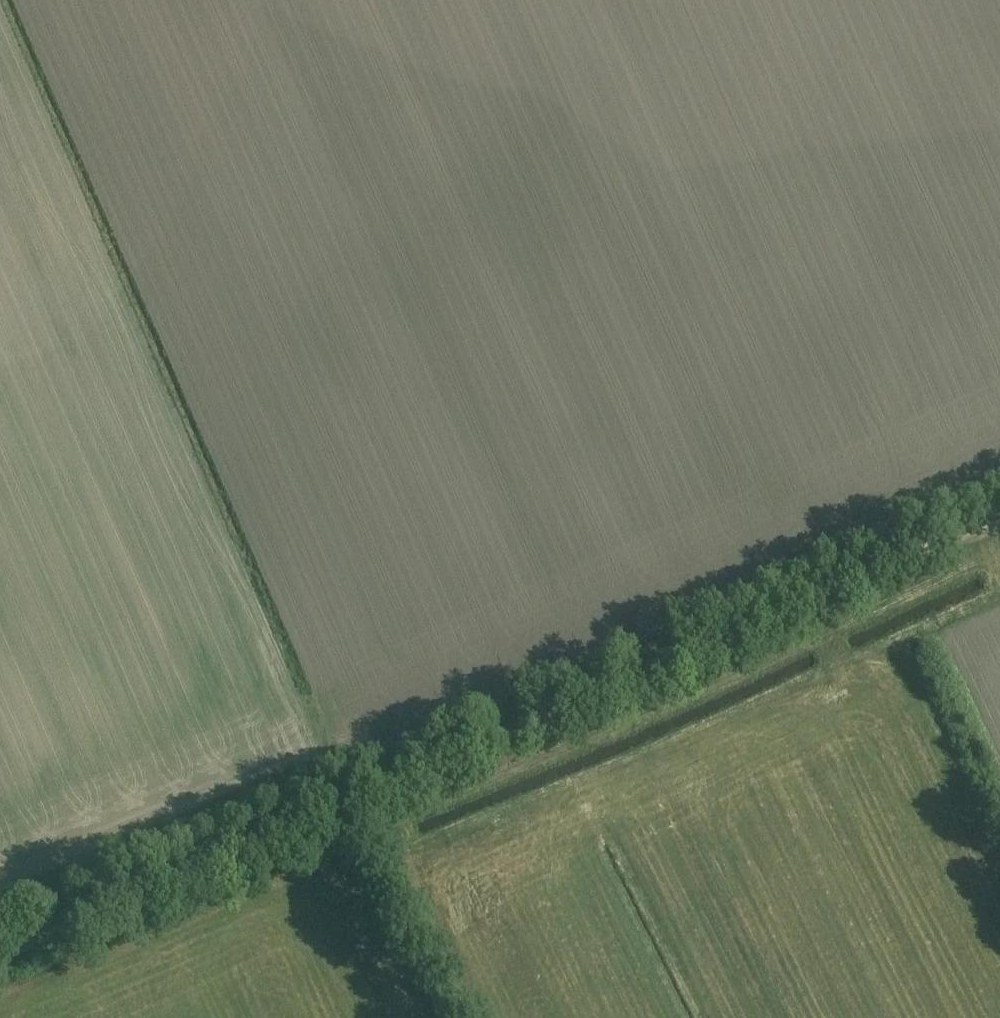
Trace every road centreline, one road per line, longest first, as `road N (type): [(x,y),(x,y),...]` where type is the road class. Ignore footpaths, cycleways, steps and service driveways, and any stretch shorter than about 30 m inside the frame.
road 1 (track): [(0,955),(999,520)]

